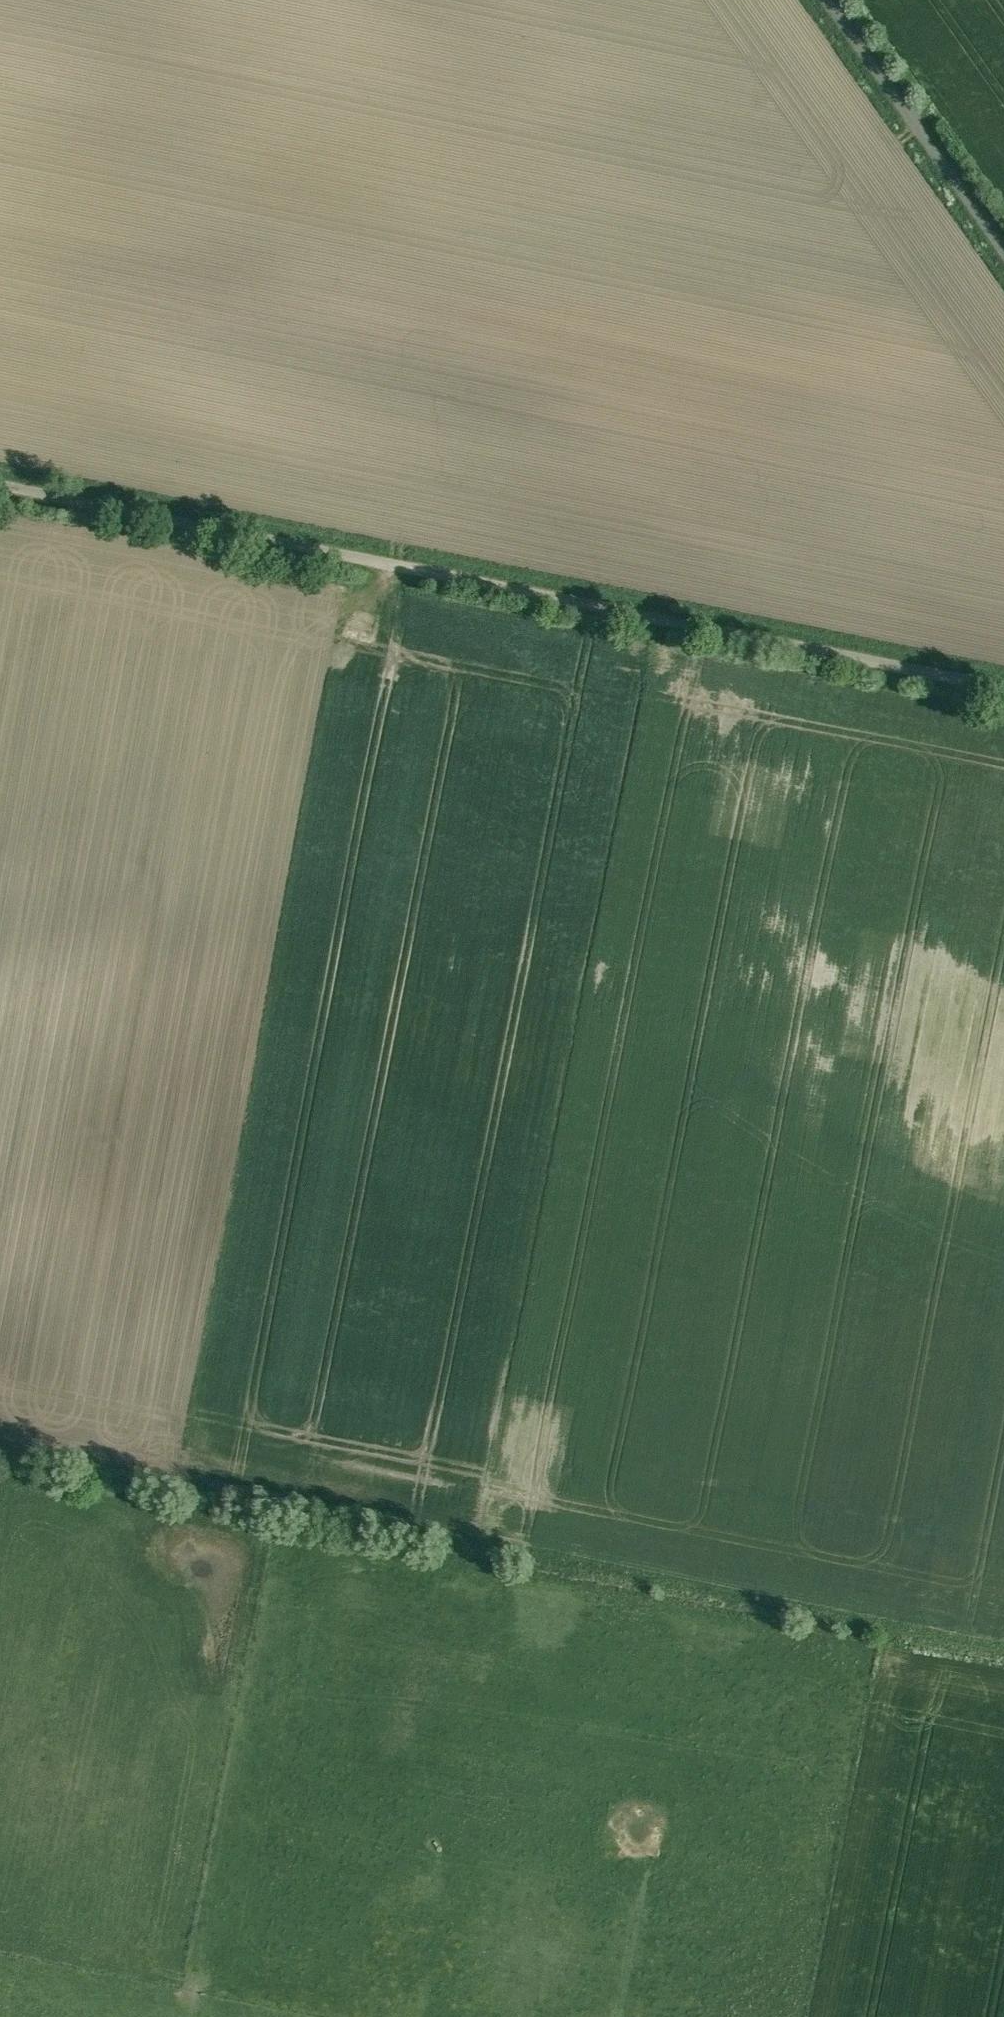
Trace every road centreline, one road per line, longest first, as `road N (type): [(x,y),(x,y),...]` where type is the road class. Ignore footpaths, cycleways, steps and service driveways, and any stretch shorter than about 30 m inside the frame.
road 1 (track): [(1003,685),(0,480)]
road 2 (unclassified): [(839,0),(1003,234)]

